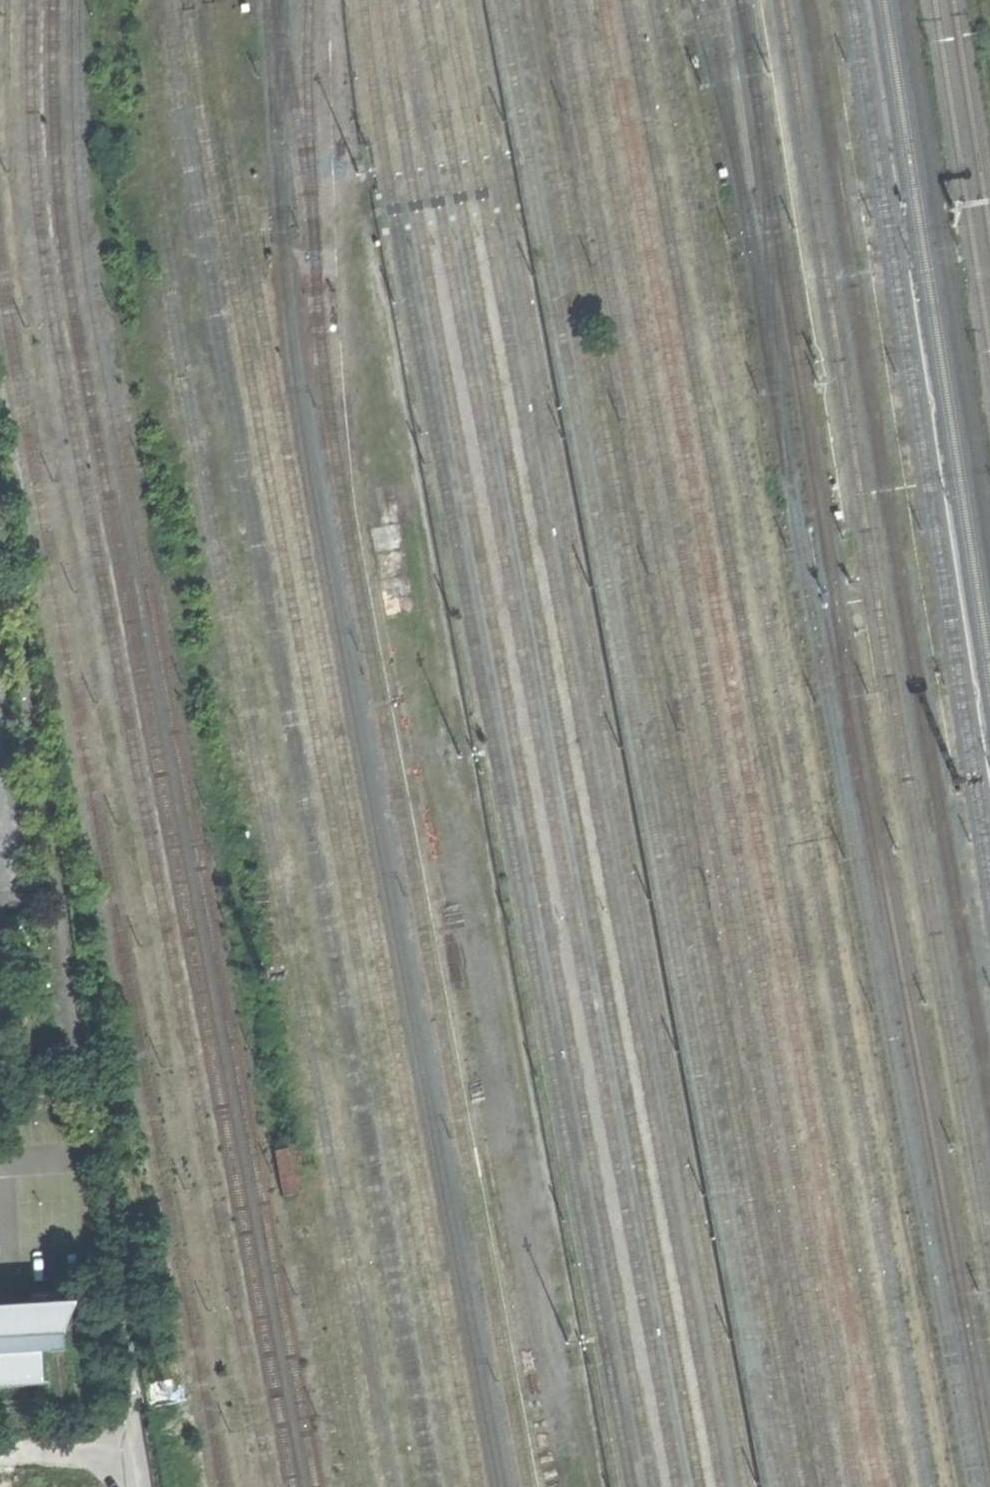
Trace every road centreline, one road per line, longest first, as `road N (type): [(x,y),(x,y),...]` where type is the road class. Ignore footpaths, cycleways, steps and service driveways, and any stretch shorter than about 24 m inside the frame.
road 1 (track): [(0,1453),(135,1457)]

